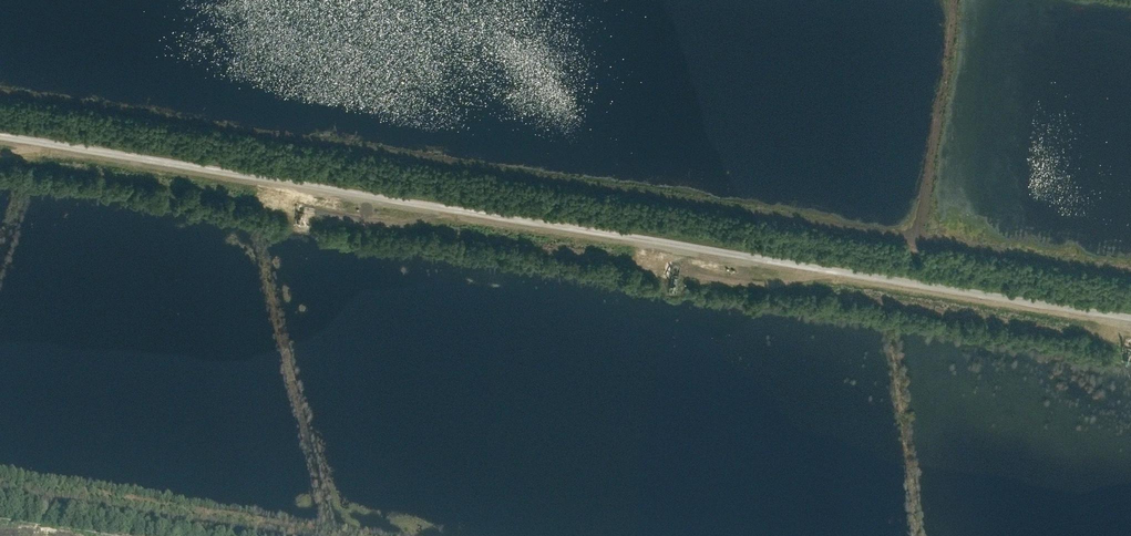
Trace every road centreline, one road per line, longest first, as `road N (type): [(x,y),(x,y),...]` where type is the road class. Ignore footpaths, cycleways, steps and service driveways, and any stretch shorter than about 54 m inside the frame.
road 1 (track): [(1130,310),(0,128)]

